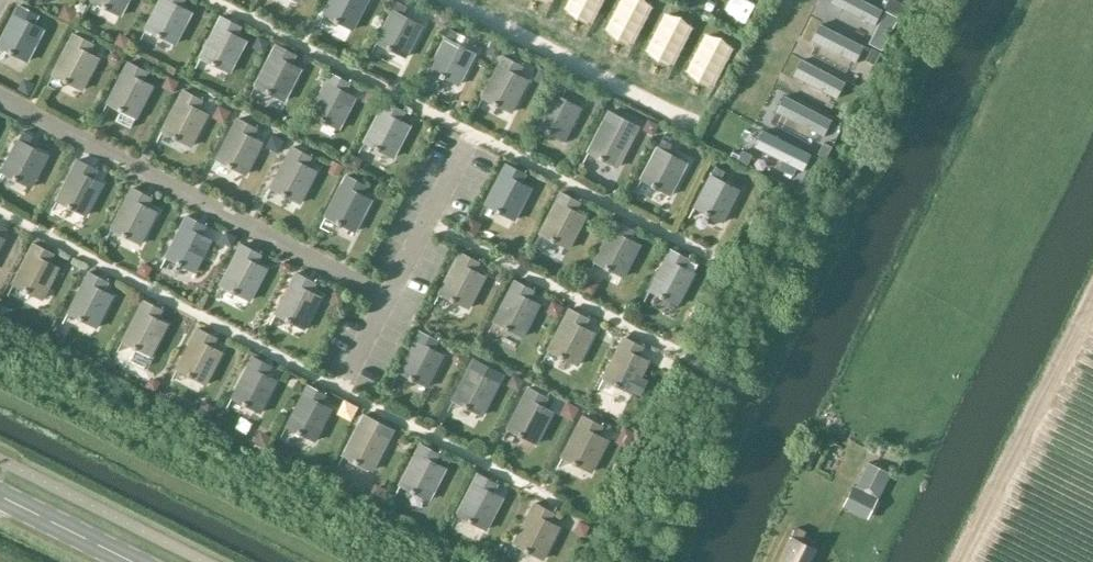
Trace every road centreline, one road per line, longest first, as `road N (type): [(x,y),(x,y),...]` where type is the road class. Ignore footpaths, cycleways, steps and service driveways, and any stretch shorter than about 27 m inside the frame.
road 1 (track): [(1092,304),(960,561)]
road 2 (secondary): [(133,561),(0,496)]

